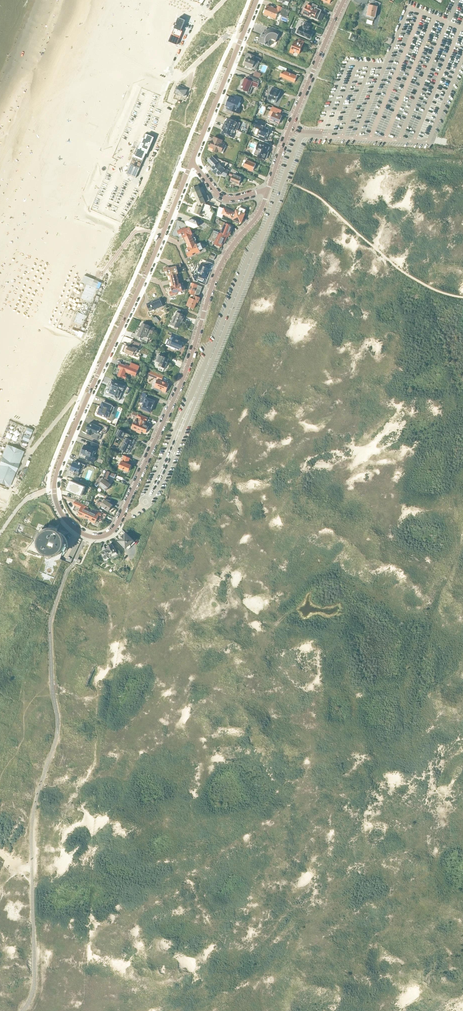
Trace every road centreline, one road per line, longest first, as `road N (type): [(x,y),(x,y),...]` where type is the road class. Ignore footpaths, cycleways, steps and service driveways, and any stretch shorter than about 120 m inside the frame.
road 1 (tertiary): [(192,162),(56,473),(63,515),(90,536),(106,535),(120,520),(190,361),(218,272),(269,189)]
road 2 (tertiary): [(269,189),(345,0)]
road 3 (tertiary): [(257,0),(192,162)]

